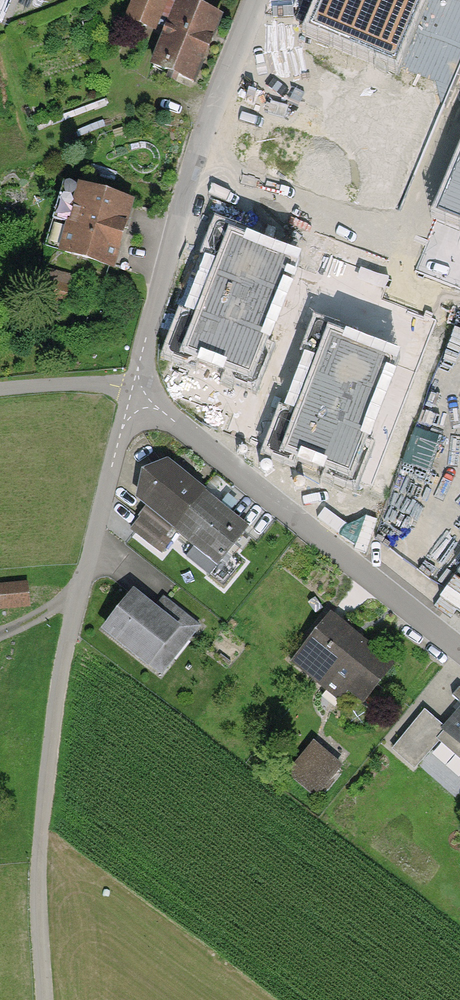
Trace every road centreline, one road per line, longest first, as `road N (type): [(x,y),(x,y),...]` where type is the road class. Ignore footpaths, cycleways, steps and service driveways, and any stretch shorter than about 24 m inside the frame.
road 1 (unclassified): [(139,400),(122,425),(75,596),(39,860),(44,999)]
road 2 (residential): [(139,400),(137,370),(200,138),(256,0)]
road 3 (residential): [(459,652),(139,400)]

